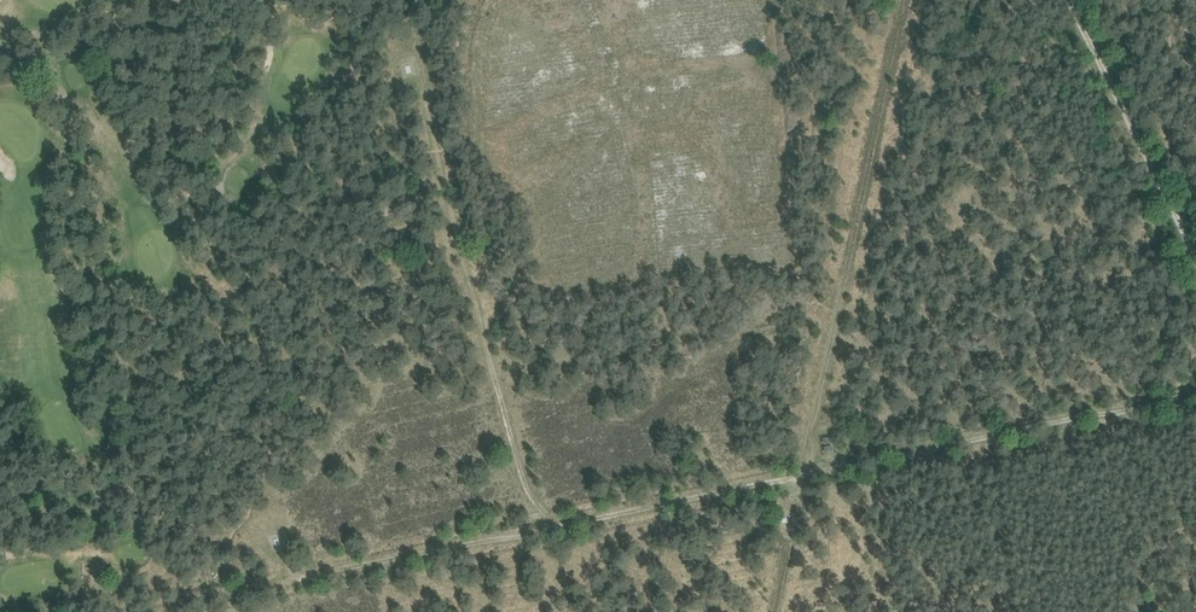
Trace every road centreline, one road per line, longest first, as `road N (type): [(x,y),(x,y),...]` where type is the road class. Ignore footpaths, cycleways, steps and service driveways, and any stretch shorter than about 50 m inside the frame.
road 1 (track): [(1195,388),(221,602)]
road 2 (track): [(540,534),(423,86)]
road 3 (track): [(1178,222),(1072,0)]

